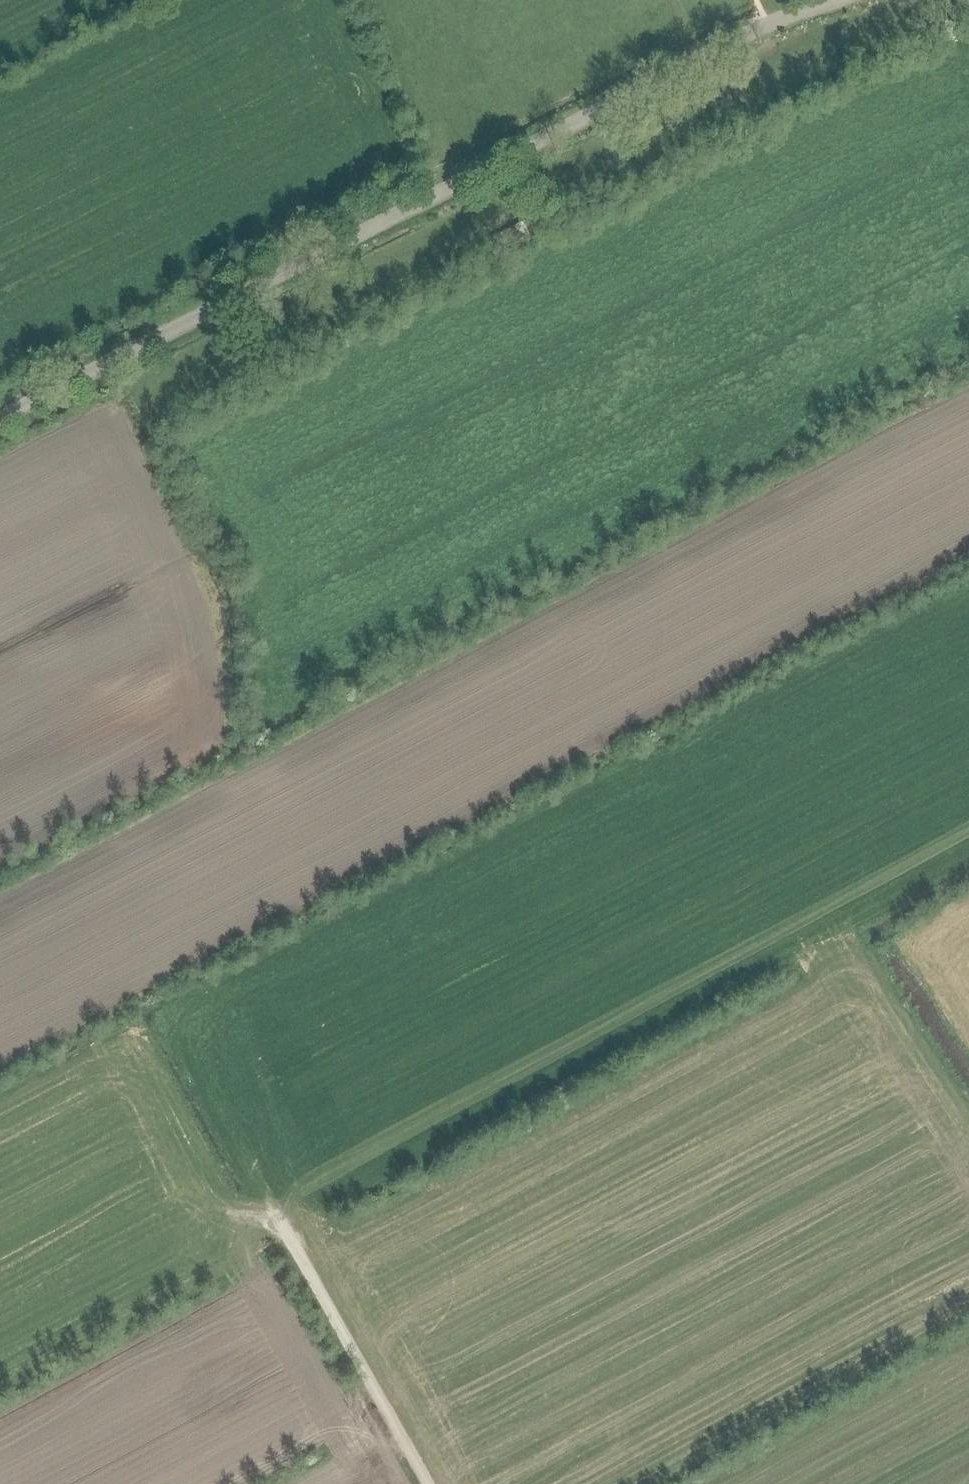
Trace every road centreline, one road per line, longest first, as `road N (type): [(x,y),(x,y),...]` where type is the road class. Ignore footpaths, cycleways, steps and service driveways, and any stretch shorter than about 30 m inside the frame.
road 1 (unclassified): [(834,0),(778,17),(0,416)]

